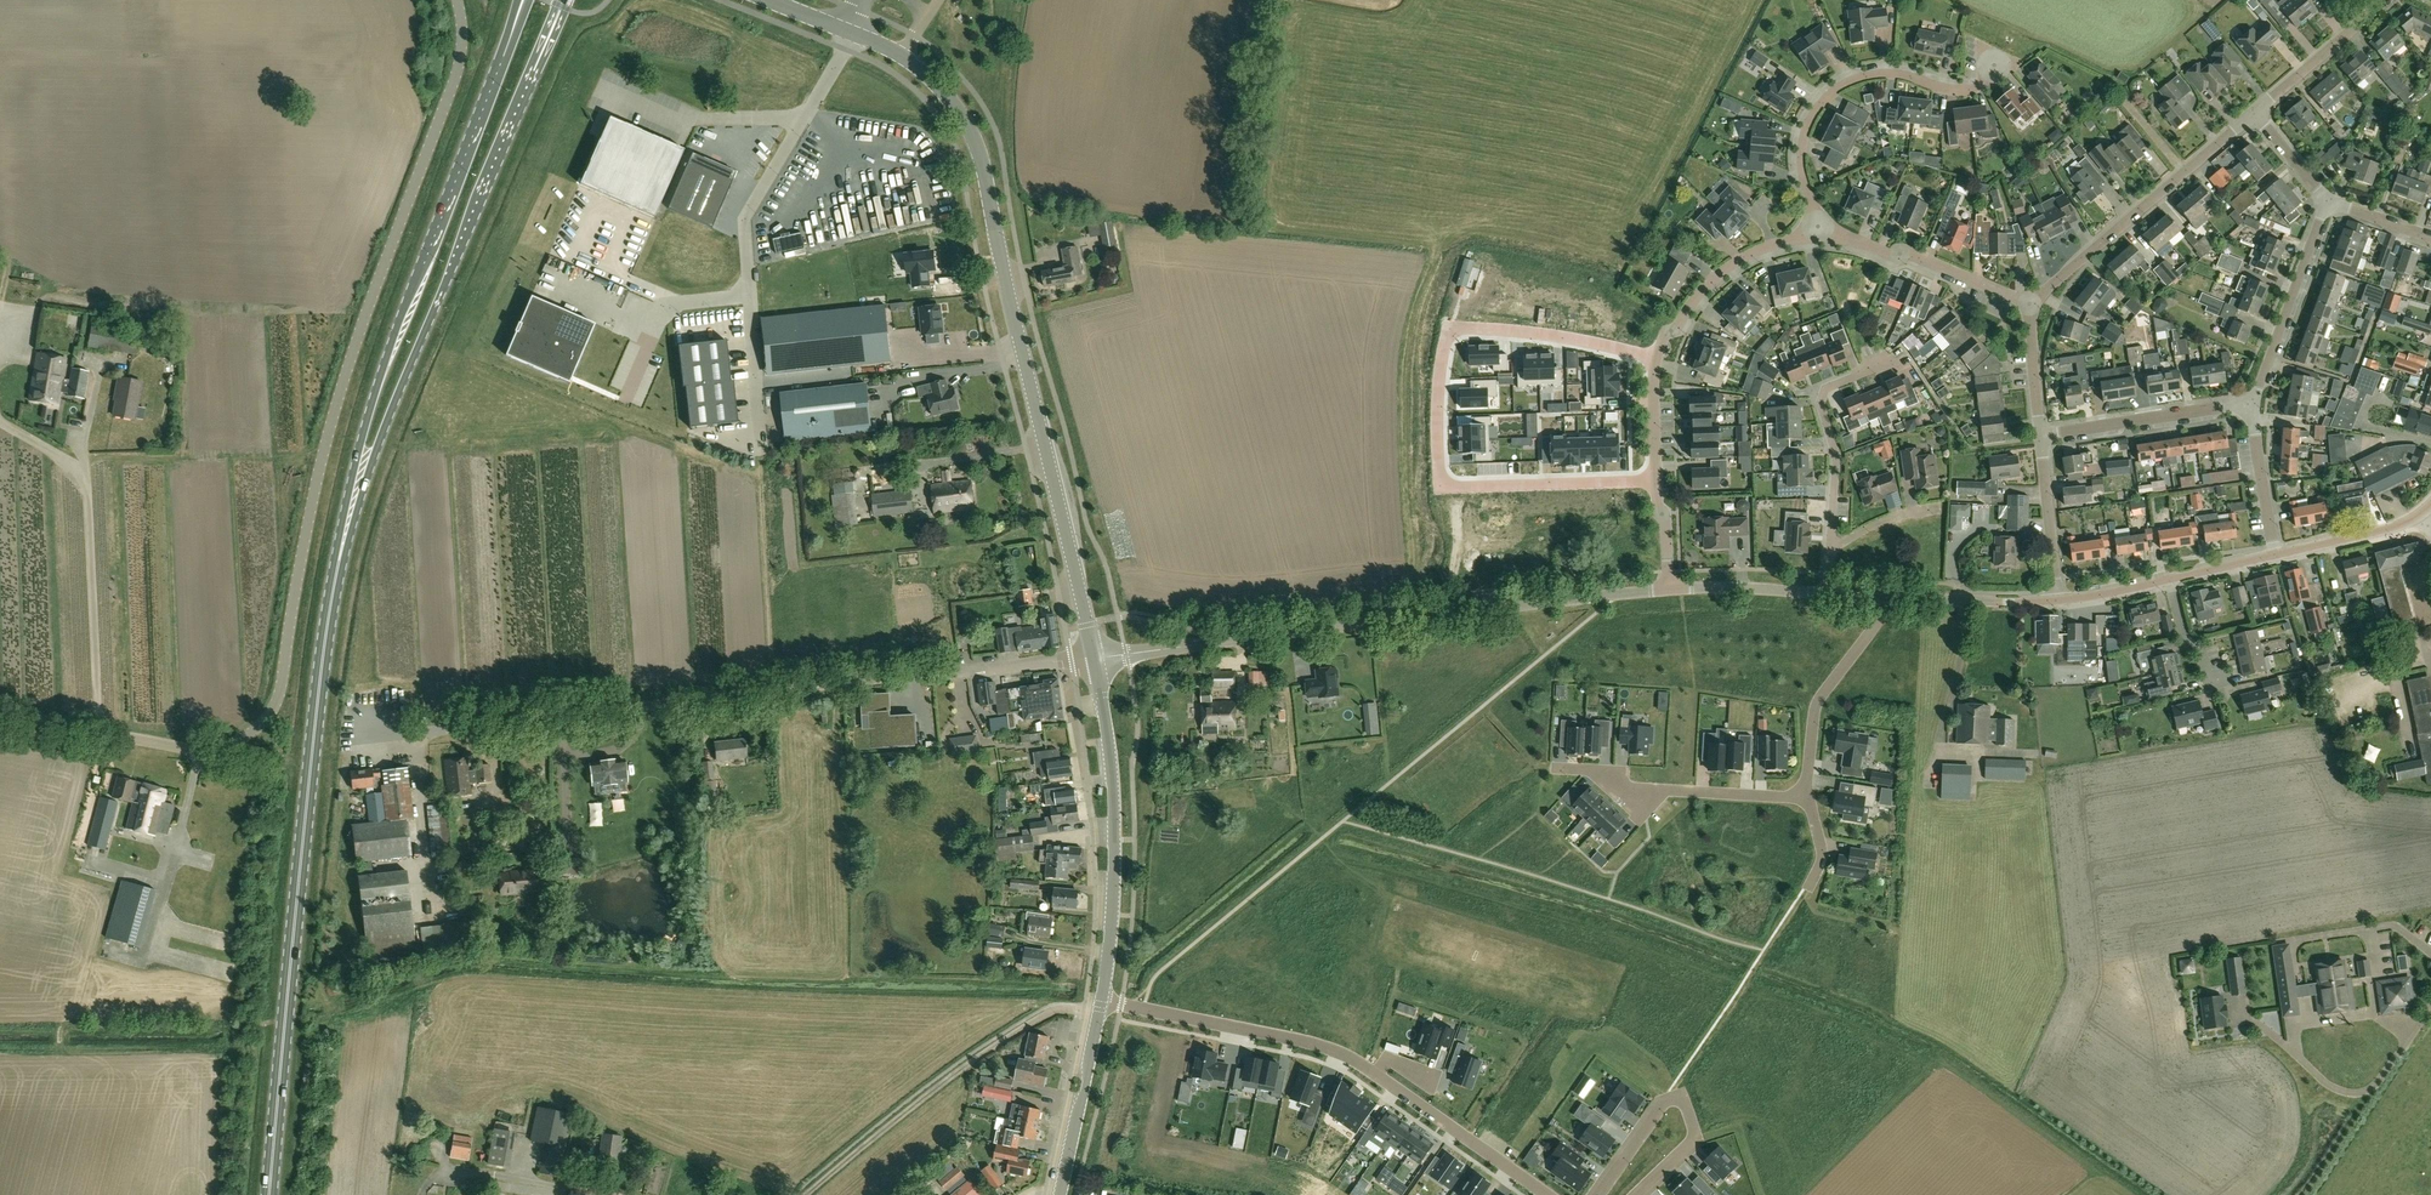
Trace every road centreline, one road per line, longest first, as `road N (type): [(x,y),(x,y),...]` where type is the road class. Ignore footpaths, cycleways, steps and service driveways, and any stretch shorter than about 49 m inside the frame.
road 1 (tertiary): [(456,0),(458,65),(337,401),(275,706),(249,735),(209,751),(0,713)]
road 2 (unclassified): [(342,741),(1095,657)]
road 3 (primary): [(349,517),(321,667),(270,1194)]
road 4 (tertiary): [(1095,657),(984,168),(948,97)]
road 5 (tertiary): [(1095,657),(1667,589)]
road 6 (residential): [(1657,482),(1452,488),(1441,475),(1438,429),(1453,330),(1570,338),(1656,358)]
road 7 (primary): [(519,12),(388,354),(349,517)]
road 8 (primary): [(349,517),(548,39)]
road 9 (residential): [(1102,1001),(1336,1050),(1550,1194)]
road 10 (track): [(1099,1014),(1057,1011),(1012,1036),(807,1194)]
road 11 (tertiary): [(1102,1001),(1117,889),(1116,804),(1095,657)]
road 12 (unclassified): [(806,118),(745,220),(761,437)]
road 13 (residential): [(1826,235),(1802,158),(1812,118),(1829,97),(1884,74),(1950,90),(1979,87)]
road 14 (residential): [(2031,308),(2254,112)]
road 15 (residential): [(1830,550),(1836,455),(1822,400),(1829,387),(1893,362)]
road 16 (residential): [(1883,597),(1877,625),(1817,706),(1803,798)]
road 17 (residential): [(1656,358),(1690,304),(1735,262),(1768,245),(1826,235)]
road 18 (residential): [(1826,235),(1912,253),(2031,308)]
road 19 (residential): [(2250,403),(2329,203)]
road 20 (residential): [(2042,434),(2250,403)]
road 21 (tertiary): [(1060,1194),(1102,1001)]
road 22 (tertiary): [(1883,597),(2060,601)]
road 23 (residential): [(2254,112),(2386,0)]
road 24 (track): [(614,1194),(447,1168)]
road 25 (residential): [(2060,601),(2042,434)]
road 26 (residential): [(1803,798),(1642,789)]
road 27 (tertiary): [(2276,555),(2393,527),(2428,507)]
road 28 (tertiary): [(1667,589),(1827,594)]
road 29 (residential): [(2276,555),(2250,403)]
road 30 (residential): [(1635,1194),(1695,1138),(1685,1100),(1669,1098)]
road 31 (residential): [(2042,434),(2031,308)]
road 32 (residential): [(1657,482),(1656,358)]
road 33 (residential): [(1669,1098),(1598,1194)]

